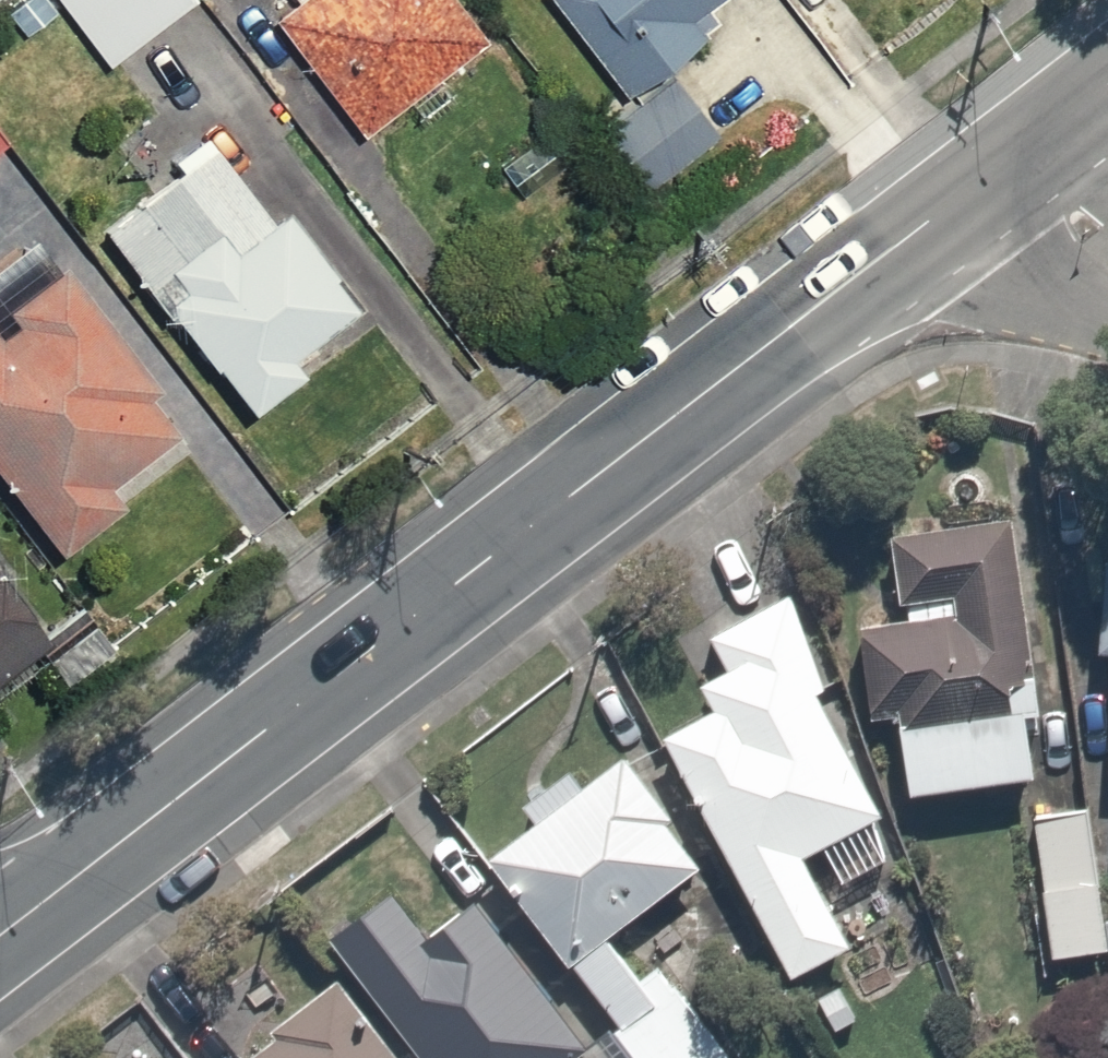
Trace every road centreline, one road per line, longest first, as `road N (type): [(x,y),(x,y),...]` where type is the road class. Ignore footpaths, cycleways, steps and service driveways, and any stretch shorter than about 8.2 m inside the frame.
road 1 (secondary): [(0,935),(1026,152)]
road 2 (residential): [(1026,152),(1107,253)]

